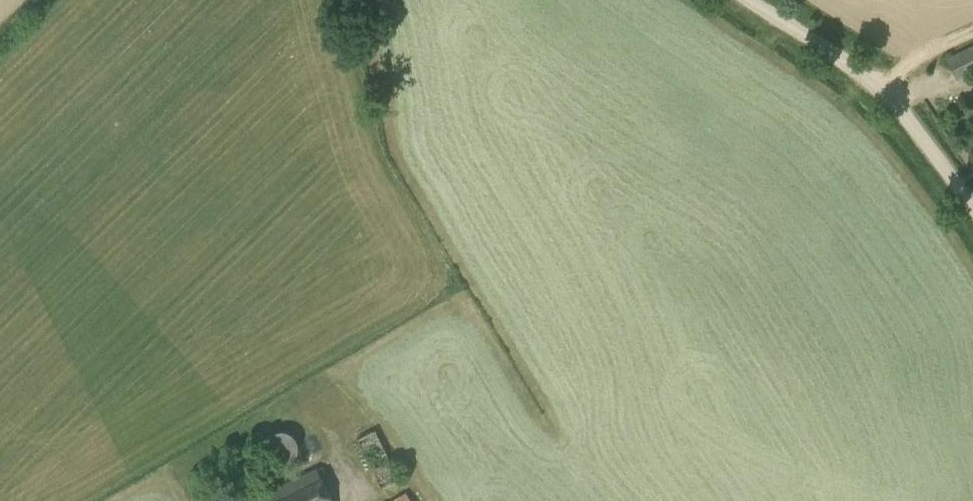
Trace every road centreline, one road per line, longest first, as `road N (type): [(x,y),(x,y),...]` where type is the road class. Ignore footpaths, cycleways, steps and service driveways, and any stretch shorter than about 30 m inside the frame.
road 1 (unclassified): [(972,207),(892,99),(751,0)]

